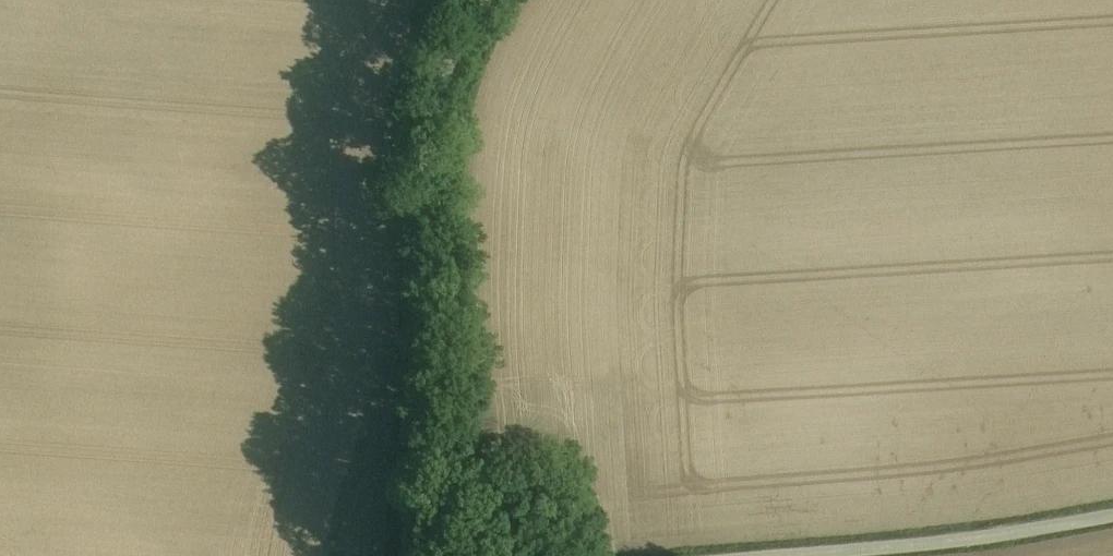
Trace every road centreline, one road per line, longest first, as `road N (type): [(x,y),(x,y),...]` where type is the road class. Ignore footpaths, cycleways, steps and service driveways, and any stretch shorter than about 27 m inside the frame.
road 1 (unclassified): [(481,0),(434,125),(411,555)]
road 2 (unclassified): [(807,555),(938,545),(1112,515)]

